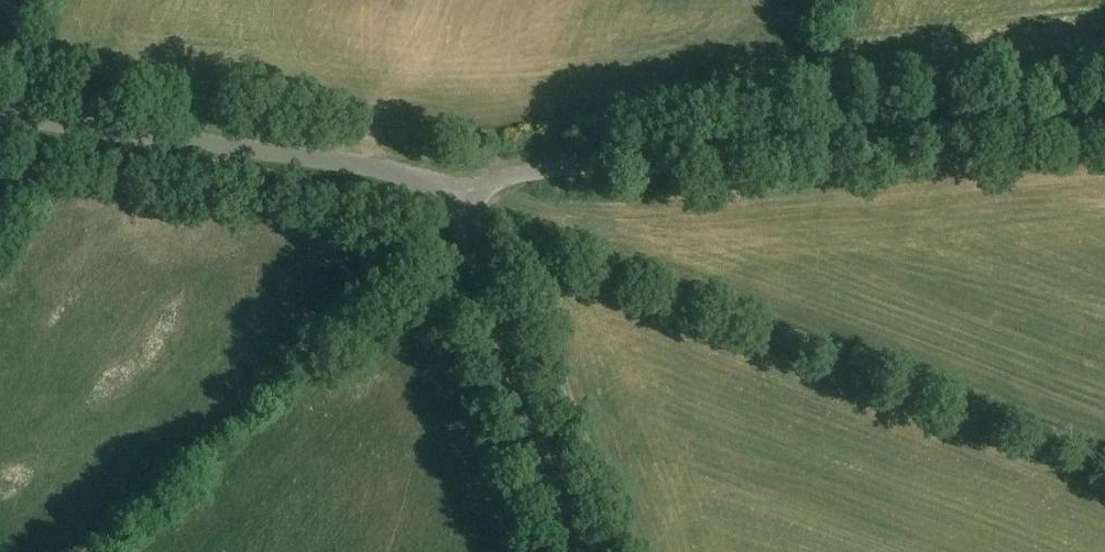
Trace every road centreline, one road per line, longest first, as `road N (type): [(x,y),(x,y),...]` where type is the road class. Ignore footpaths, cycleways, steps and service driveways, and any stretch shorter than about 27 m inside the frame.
road 1 (track): [(469,238),(1104,469)]
road 2 (unclassified): [(459,209),(483,185),(525,174),(1104,109)]
road 3 (unclassified): [(459,209),(387,170),(0,114)]
road 4 (unclassified): [(582,551),(459,209)]

